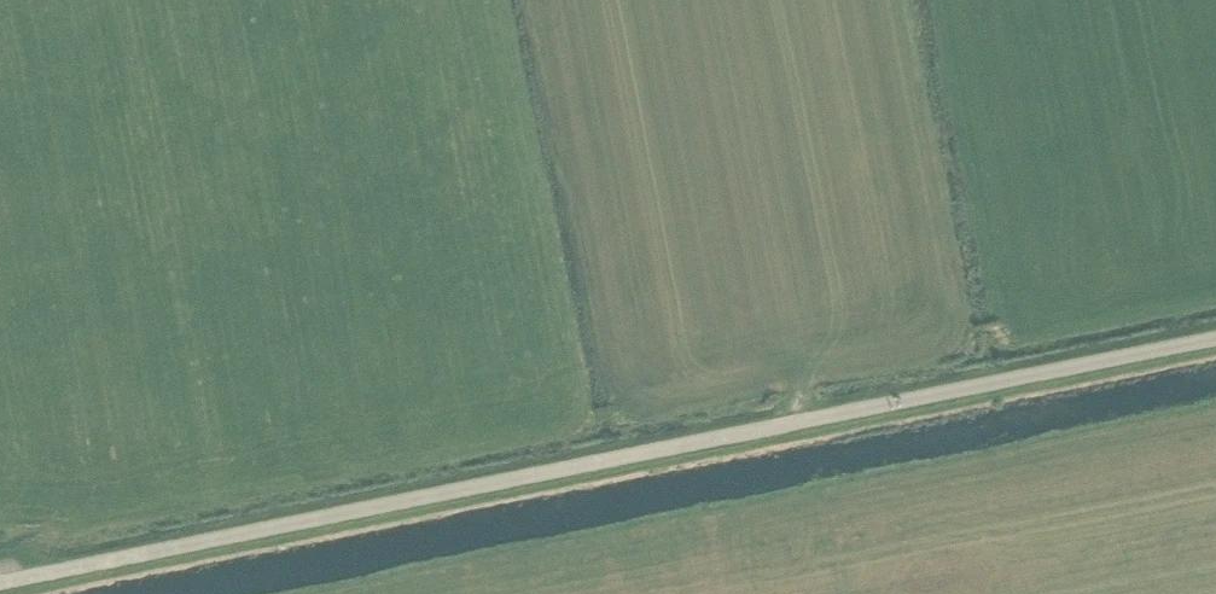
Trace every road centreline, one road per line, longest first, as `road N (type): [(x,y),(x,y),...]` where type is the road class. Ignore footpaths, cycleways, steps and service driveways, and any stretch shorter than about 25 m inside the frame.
road 1 (unclassified): [(0,582),(1215,337)]

